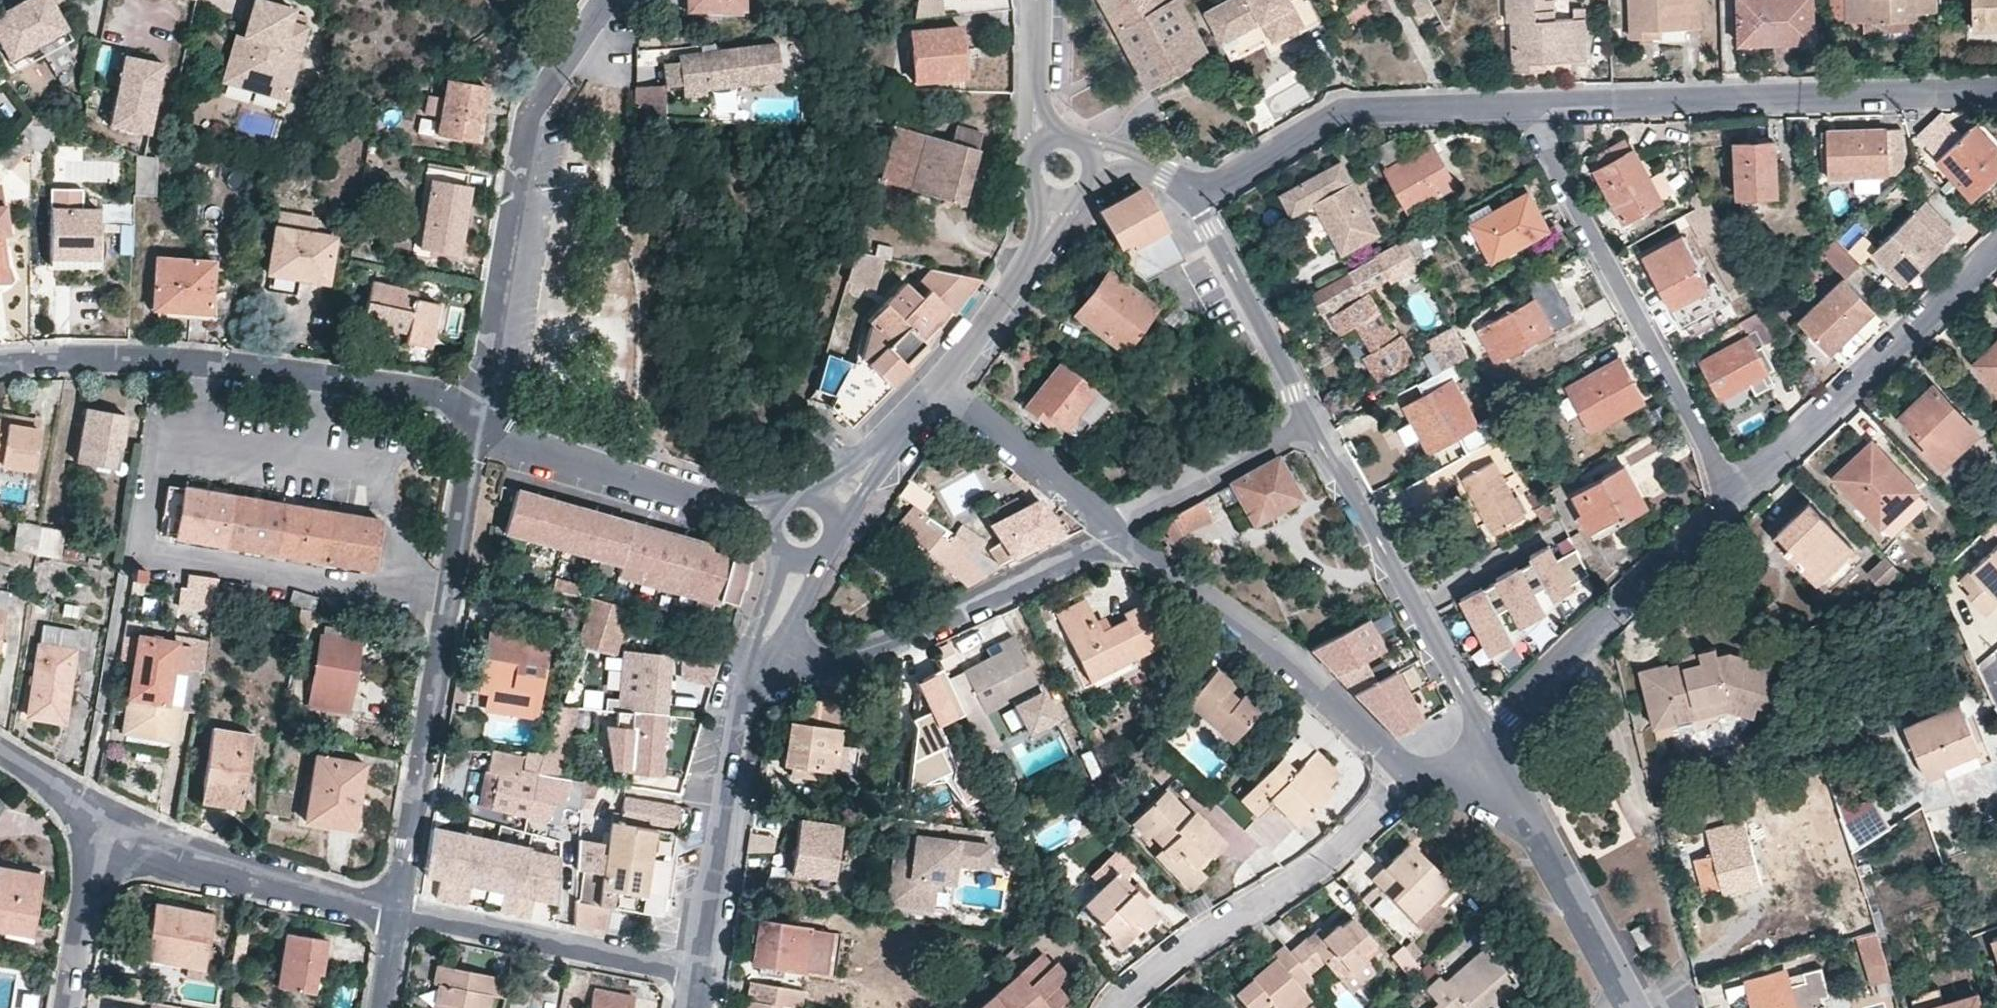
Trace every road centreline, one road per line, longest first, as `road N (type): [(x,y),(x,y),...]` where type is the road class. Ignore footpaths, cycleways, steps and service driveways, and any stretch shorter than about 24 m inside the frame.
road 1 (residential): [(1521,108),(1996,93)]
road 2 (residential): [(191,435),(168,438),(158,450),(141,540),(146,554),(447,598)]
road 3 (residential): [(601,0),(523,119),(477,413)]
road 4 (residential): [(1746,480),(1711,454),(1521,108)]
road 5 (residential): [(753,675),(856,657),(1098,547),(1111,533)]
road 6 (residential): [(1111,533),(1244,622),(1408,776)]
road 7 (residential): [(1108,1007),(1233,917),(1331,860),(1408,776)]
road 8 (residential): [(1488,741),(1310,410)]
road 9 (residential): [(1746,480),(1504,713),(1488,741)]
road 10 (residential): [(1195,201),(1347,114),(1521,108)]
road 11 (residential): [(1996,259),(1746,480)]
road 12 (residential): [(447,598),(398,909)]
road 13 (residential): [(773,516),(698,498),(502,429),(477,413)]
road 14 (residential): [(698,970),(398,909)]
road 15 (residential): [(1488,741),(1635,1007)]
road 16 (residential): [(398,909),(182,859),(111,822)]
road 17 (residential): [(753,675),(737,722),(698,970)]
road 18 (residential): [(1310,410),(1195,201)]
road 19 (residential): [(1111,533),(1310,410)]
road 20 (residential): [(937,388),(1111,533)]
road 21 (residential): [(204,362),(0,364)]
road 22 (residential): [(111,822),(82,903),(65,1007)]
road 23 (residential): [(477,413),(447,598)]
road 24 (residential): [(1033,252),(937,388)]
road 25 (residential): [(477,413),(443,393),(324,377)]
road 26 (residential): [(111,822),(0,752)]
road 27 (residential): [(312,452),(191,435)]
road 28 (residential): [(324,377),(204,362)]

